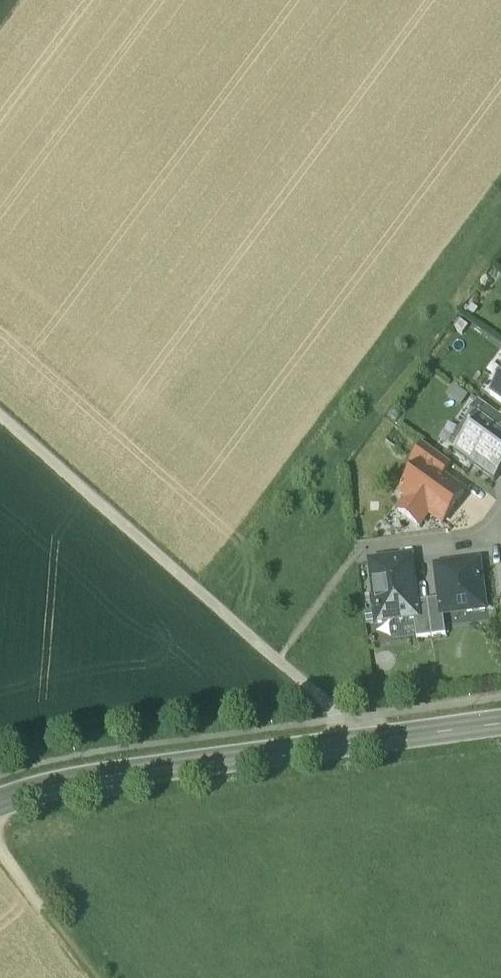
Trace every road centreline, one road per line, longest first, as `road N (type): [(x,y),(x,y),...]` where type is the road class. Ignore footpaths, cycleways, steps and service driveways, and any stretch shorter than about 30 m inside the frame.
road 1 (secondary): [(0,801),(181,764),(500,723)]
road 2 (track): [(356,739),(0,418)]
road 3 (track): [(0,850),(98,977)]

